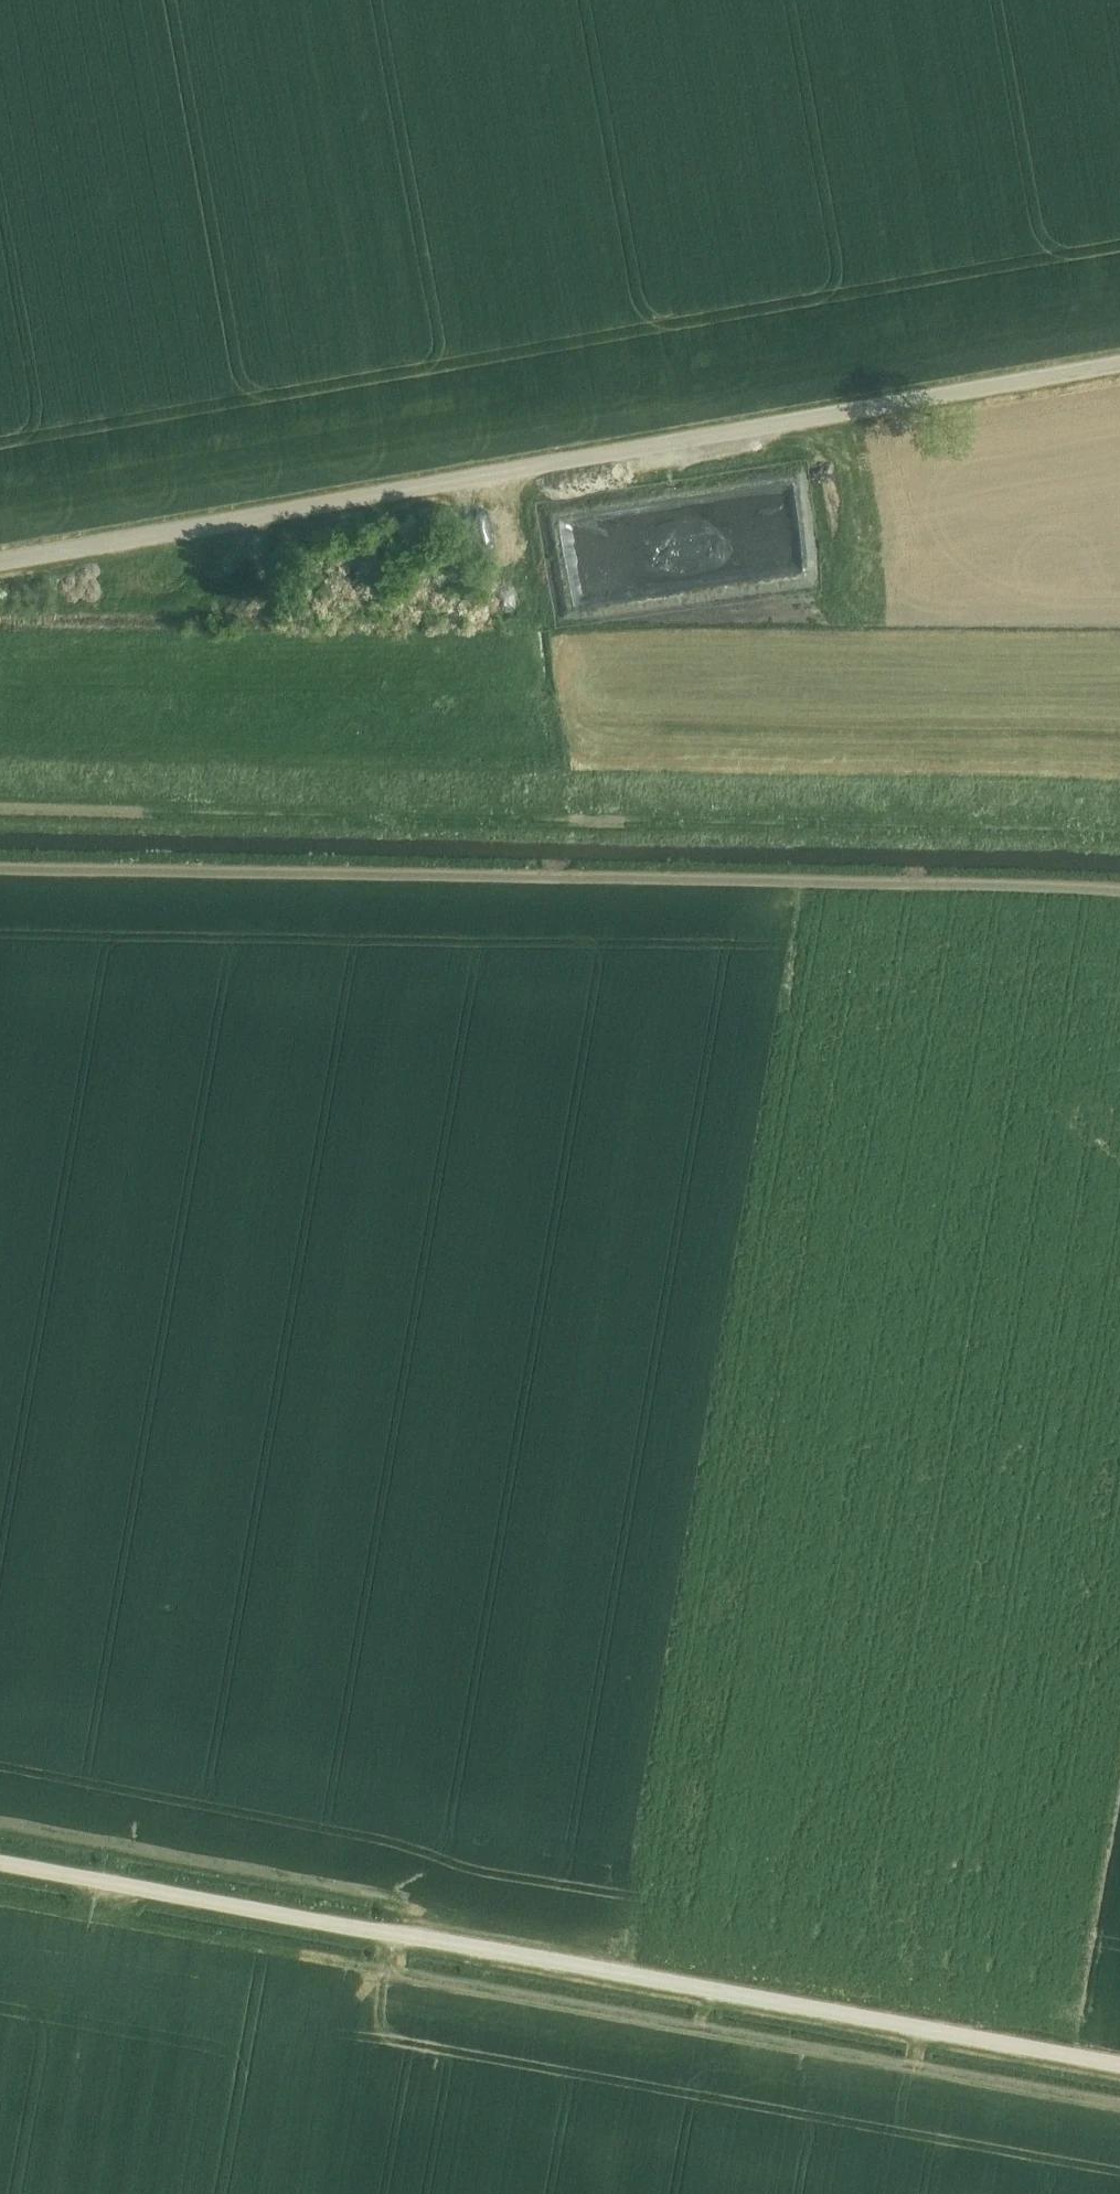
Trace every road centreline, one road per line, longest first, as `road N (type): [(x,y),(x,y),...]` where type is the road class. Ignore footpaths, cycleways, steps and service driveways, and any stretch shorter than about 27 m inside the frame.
road 1 (unclassified): [(1119,2068),(0,1863)]
road 2 (unclassified): [(0,561),(1119,364)]

